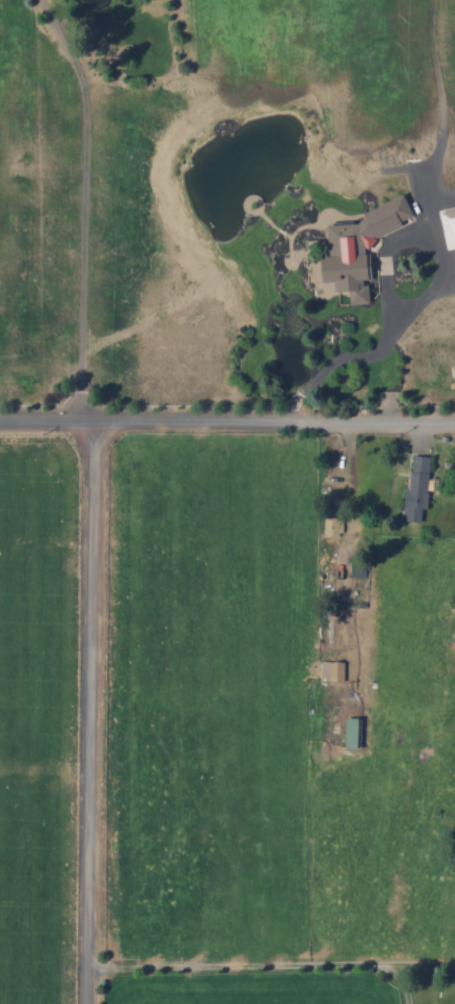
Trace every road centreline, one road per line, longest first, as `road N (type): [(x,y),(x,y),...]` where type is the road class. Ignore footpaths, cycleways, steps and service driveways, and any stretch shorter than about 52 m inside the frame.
road 1 (residential): [(93,1003),(84,419)]
road 2 (residential): [(454,418),(0,419)]
road 3 (residential): [(84,419),(87,73)]

